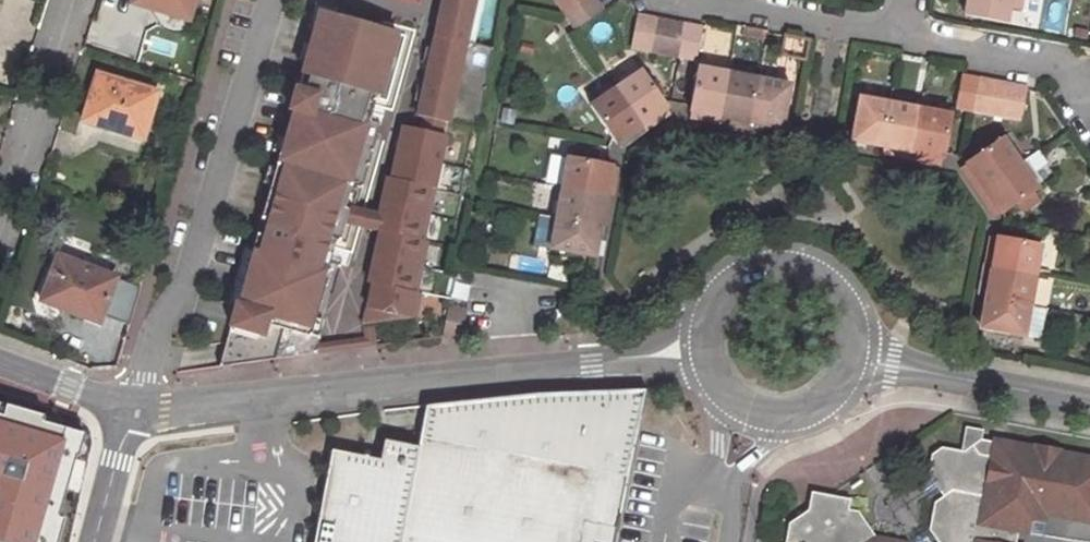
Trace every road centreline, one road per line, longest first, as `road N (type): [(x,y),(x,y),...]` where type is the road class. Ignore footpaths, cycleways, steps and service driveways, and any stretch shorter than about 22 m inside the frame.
road 1 (residential): [(705,346),(126,411)]
road 2 (residential): [(273,0),(187,280),(126,411)]
road 3 (residential): [(846,353),(843,312),(833,293),(800,269),(780,265),(739,275),(723,288),(705,325),(705,346)]
road 4 (residential): [(1089,402),(846,353)]
road 5 (residential): [(72,0),(0,227)]
road 6 (residential): [(705,346),(732,393),(766,407),(820,393),(846,353)]
road 7 (residential): [(126,411),(0,359)]
road 8 (residential): [(126,411),(90,541)]

